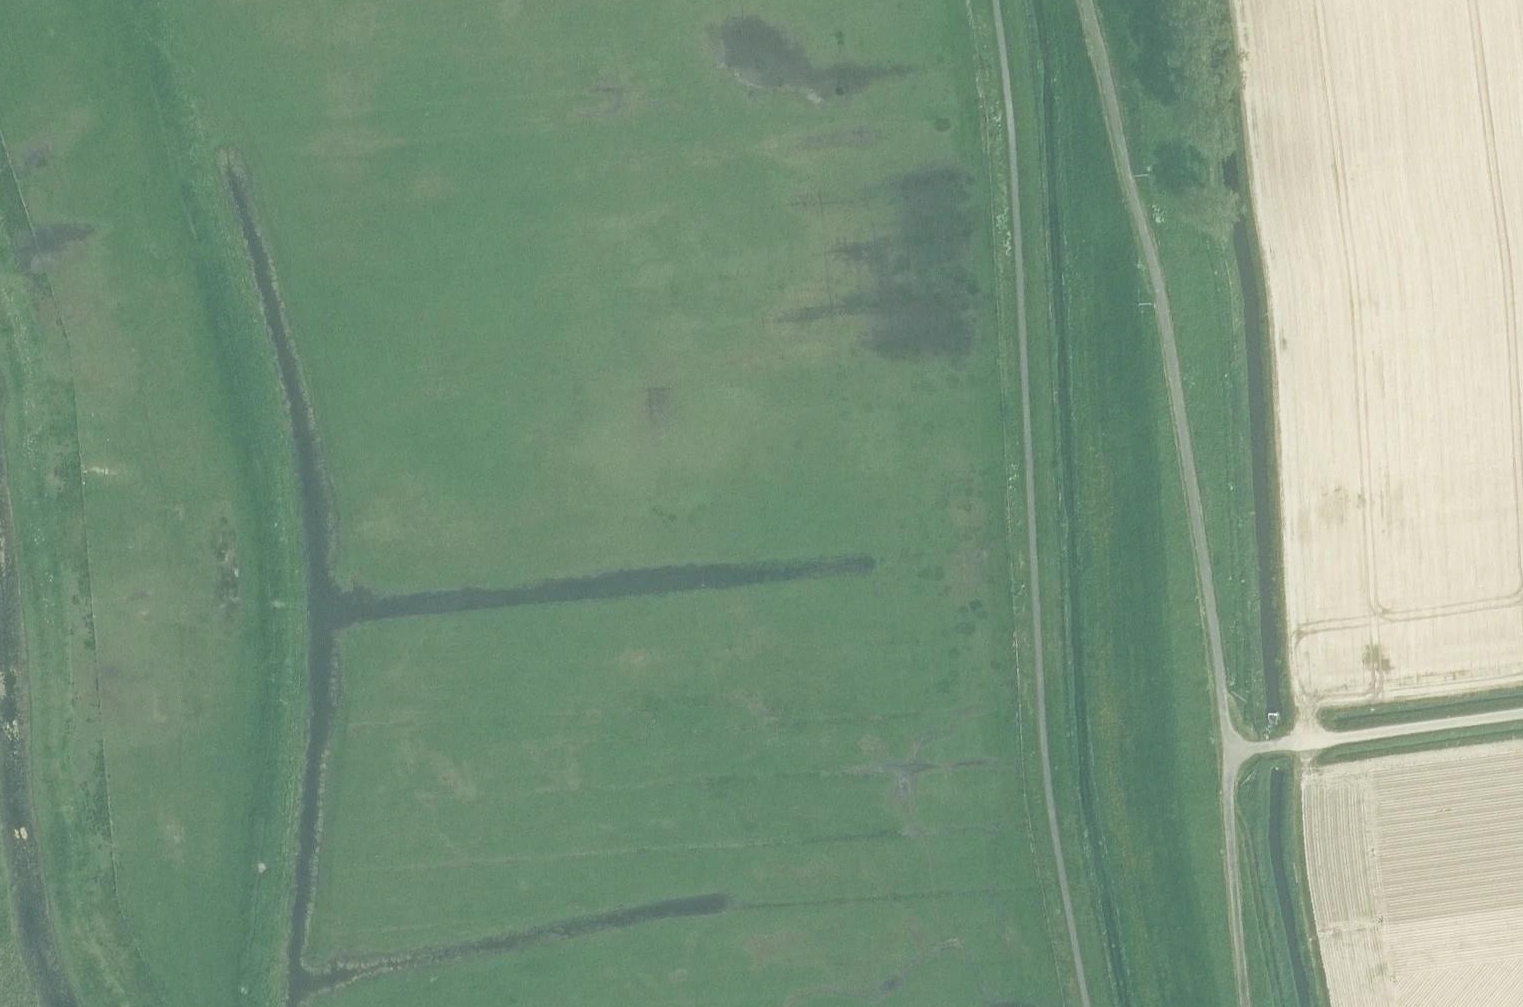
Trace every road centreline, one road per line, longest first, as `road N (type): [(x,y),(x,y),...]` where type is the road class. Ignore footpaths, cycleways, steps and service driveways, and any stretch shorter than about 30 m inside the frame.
road 1 (track): [(1179,0),(1199,194),(1219,289),(1248,747)]
road 2 (track): [(1229,750),(1522,712)]
road 3 (track): [(1229,786),(1279,1006)]

